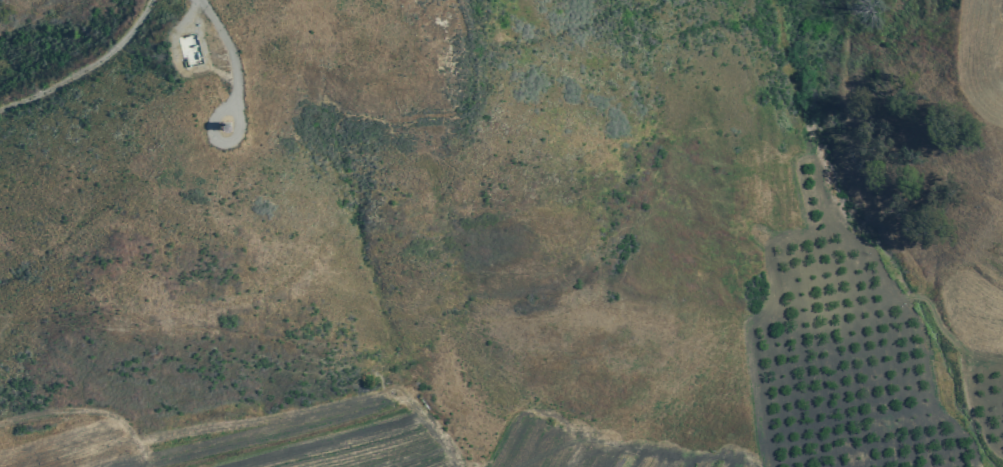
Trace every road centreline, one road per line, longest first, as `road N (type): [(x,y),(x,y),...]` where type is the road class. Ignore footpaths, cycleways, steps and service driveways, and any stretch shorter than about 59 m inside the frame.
road 1 (track): [(149,0),(93,66),(0,109)]

